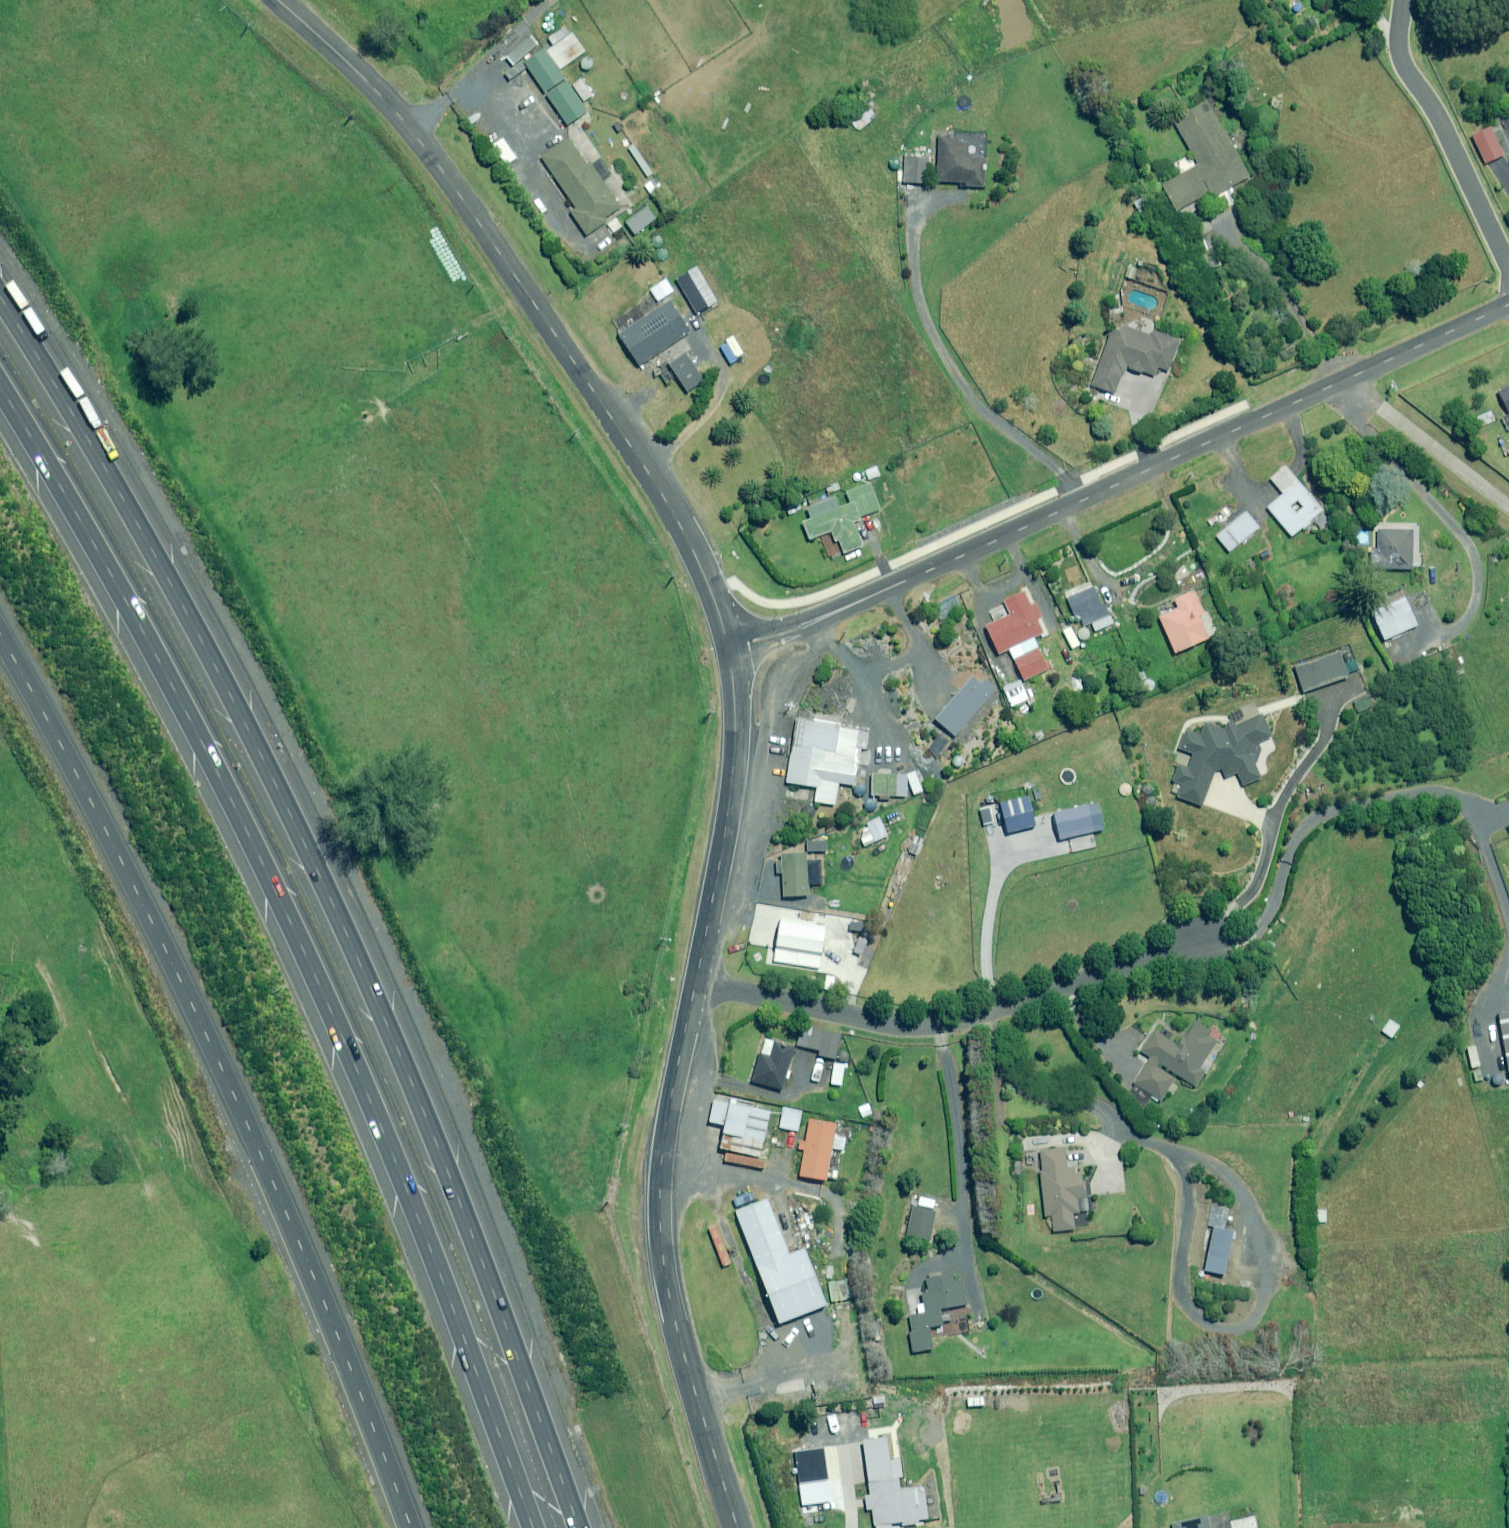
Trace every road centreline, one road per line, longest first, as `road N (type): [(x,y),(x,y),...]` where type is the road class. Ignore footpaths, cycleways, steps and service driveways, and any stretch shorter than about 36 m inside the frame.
road 1 (motorway): [(0,319),(198,670),(290,855),(570,1527)]
road 2 (motorway): [(535,1527),(296,920),(0,365)]
road 3 (unclassified): [(0,642),(136,883),(334,1330),(409,1527)]
road 4 (unclassified): [(1508,305),(799,630),(729,649)]
road 5 (unclassified): [(729,649),(699,564),(654,480),(461,195),(343,50),(281,0)]
road 6 (unclassified): [(738,1527),(686,1364),(660,1226),(662,1159),(697,983)]
road 7 (residential): [(1190,937),(937,1018),(848,1012),(697,983)]
road 8 (unclassified): [(697,983),(736,736),(729,649)]
road 9 (residential): [(1508,266),(1405,52),(1407,0)]

